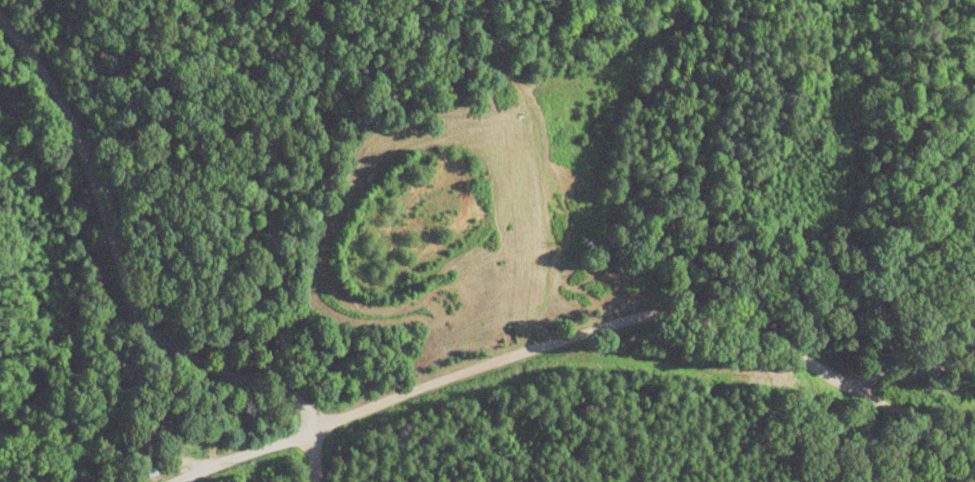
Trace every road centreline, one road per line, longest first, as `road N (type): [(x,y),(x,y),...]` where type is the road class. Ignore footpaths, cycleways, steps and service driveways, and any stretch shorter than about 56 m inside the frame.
road 1 (residential): [(974,445),(769,352),(555,344),(178,481)]
road 2 (residential): [(308,481),(307,430),(285,399),(163,342),(130,313),(71,121),(0,22)]
road 3 (residential): [(555,344),(708,295),(780,238),(862,190),(974,148)]

